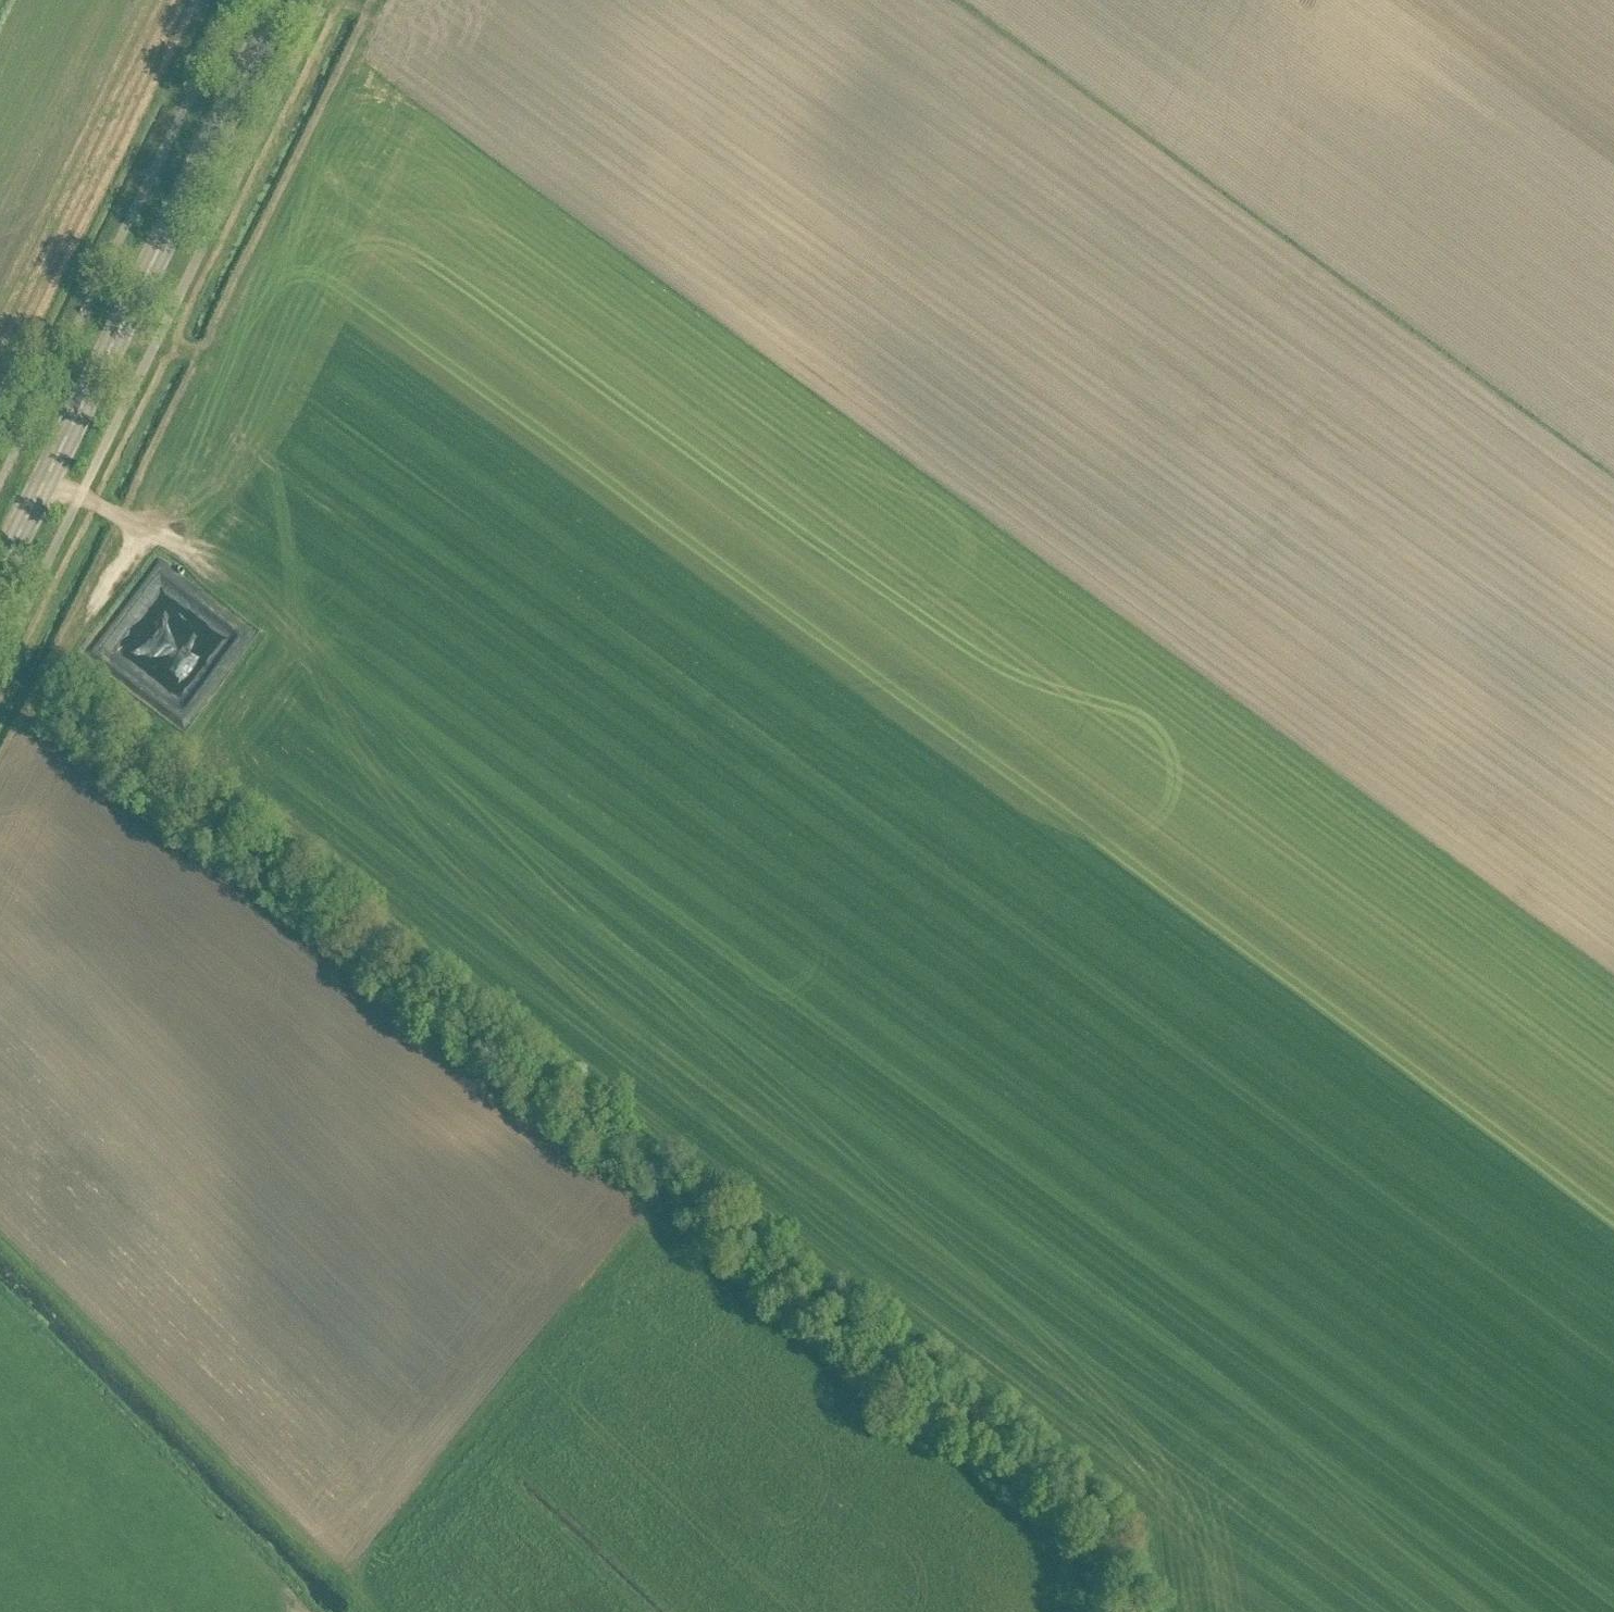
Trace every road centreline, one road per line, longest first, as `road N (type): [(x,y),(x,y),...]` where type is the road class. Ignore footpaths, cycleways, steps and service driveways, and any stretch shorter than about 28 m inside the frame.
road 1 (secondary): [(0,575),(283,0)]

